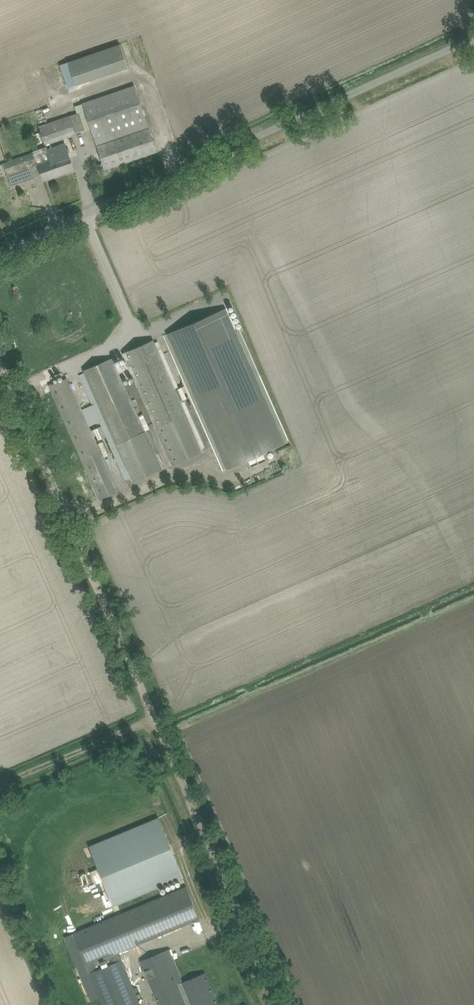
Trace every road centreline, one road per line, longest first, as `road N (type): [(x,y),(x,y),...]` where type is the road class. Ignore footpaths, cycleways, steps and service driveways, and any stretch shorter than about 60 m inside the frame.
road 1 (unclassified): [(0,252),(473,38)]
road 2 (unclassified): [(155,721),(0,363)]
road 3 (unclassified): [(276,1004),(155,721)]
road 4 (unclassified): [(0,787),(155,721)]

